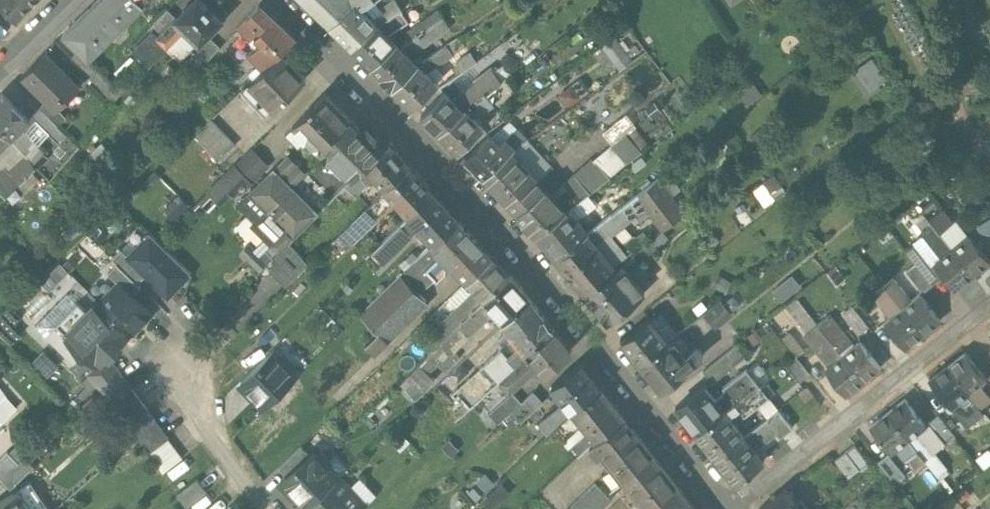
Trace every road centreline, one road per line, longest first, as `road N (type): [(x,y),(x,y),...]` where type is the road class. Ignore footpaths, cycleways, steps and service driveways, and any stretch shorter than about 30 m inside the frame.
road 1 (residential): [(271,0),(435,159),(724,508)]
road 2 (residential): [(732,508),(989,304)]
road 3 (residential): [(264,508),(199,413),(181,357)]

